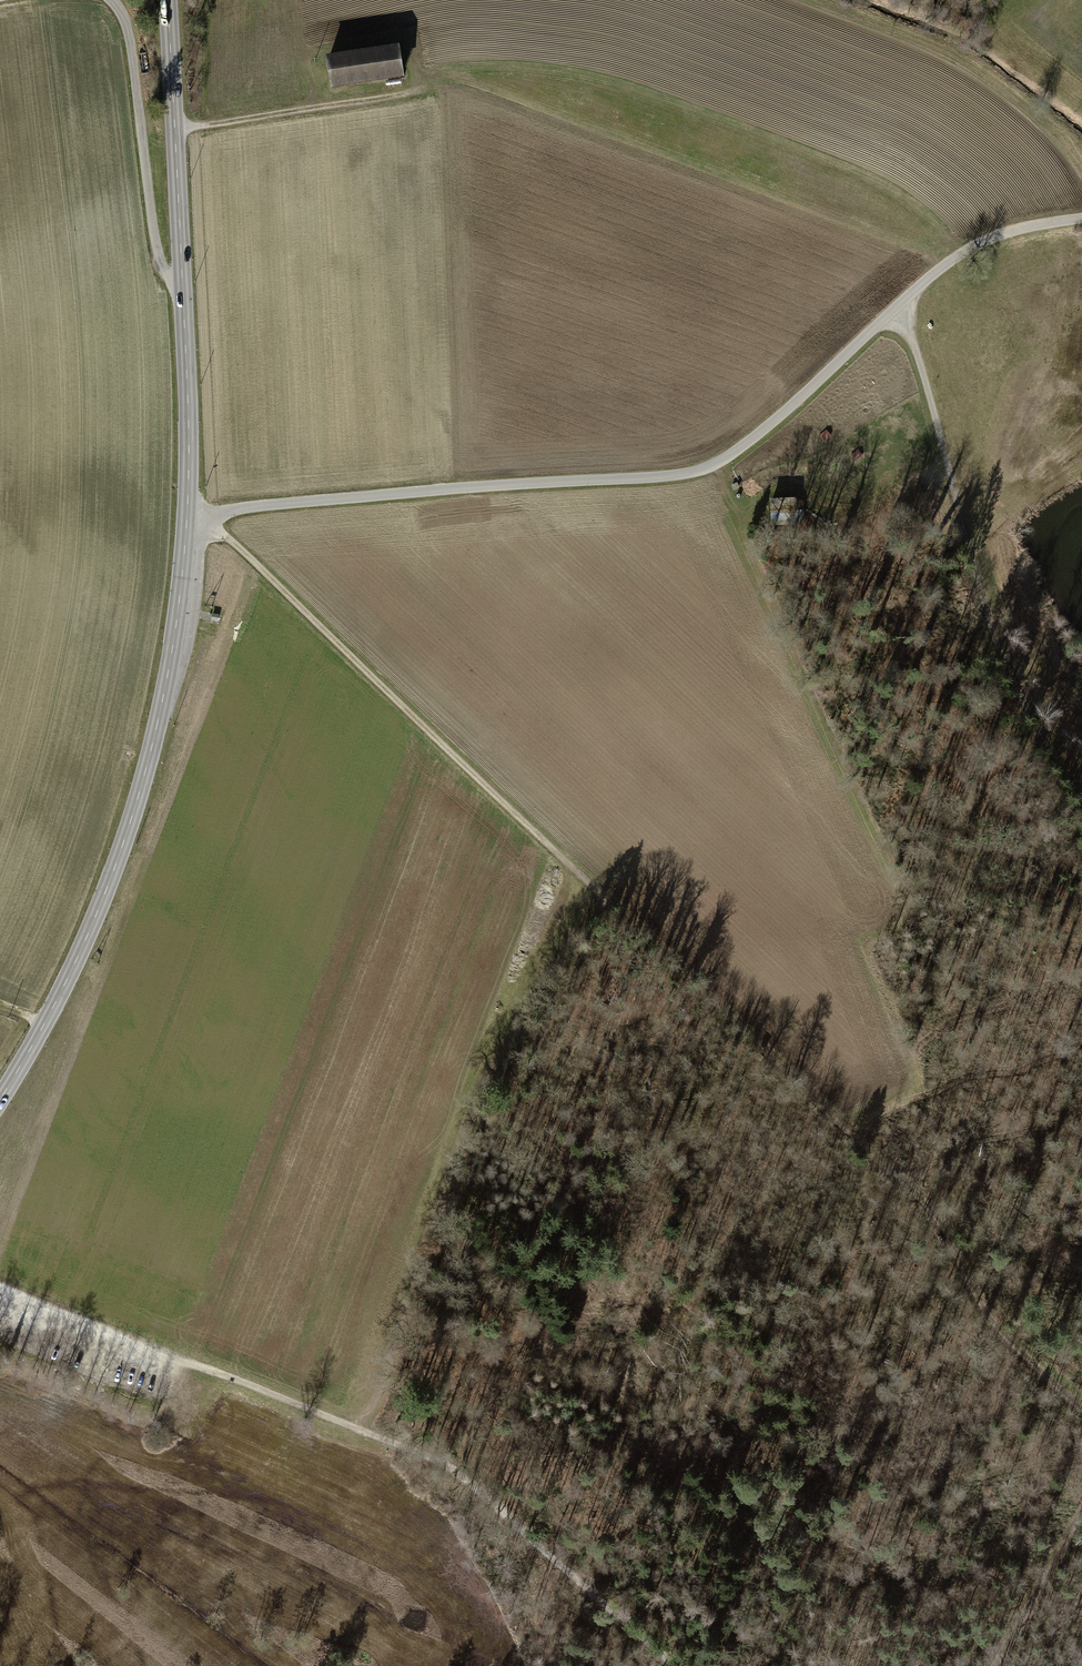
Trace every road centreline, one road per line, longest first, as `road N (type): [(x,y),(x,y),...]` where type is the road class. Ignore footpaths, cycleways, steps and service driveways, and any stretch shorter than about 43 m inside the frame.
road 1 (track): [(1081,1408),(986,1312),(932,1211),(208,514)]
road 2 (secondary): [(167,0),(189,421),(176,630),(152,750),(117,859),(69,977),(0,1097)]
road 3 (track): [(208,514),(708,468),(734,454),(895,311)]
road 4 (track): [(1081,794),(1019,691),(978,582),(912,337),(895,311)]
road 5 (track): [(711,1665),(716,1618),(763,1511),(863,1414),(986,1312)]
road 6 (unclassified): [(0,1285),(403,1446)]
road 7 (track): [(668,1665),(441,1459),(403,1446)]
road 8 (track): [(184,288),(161,262),(131,36),(112,0)]
road 9 (track): [(175,129),(443,88)]
road 10 (track): [(895,311),(935,272),(985,241),(1081,218)]
road 11 (track): [(992,1665),(1081,1511)]

